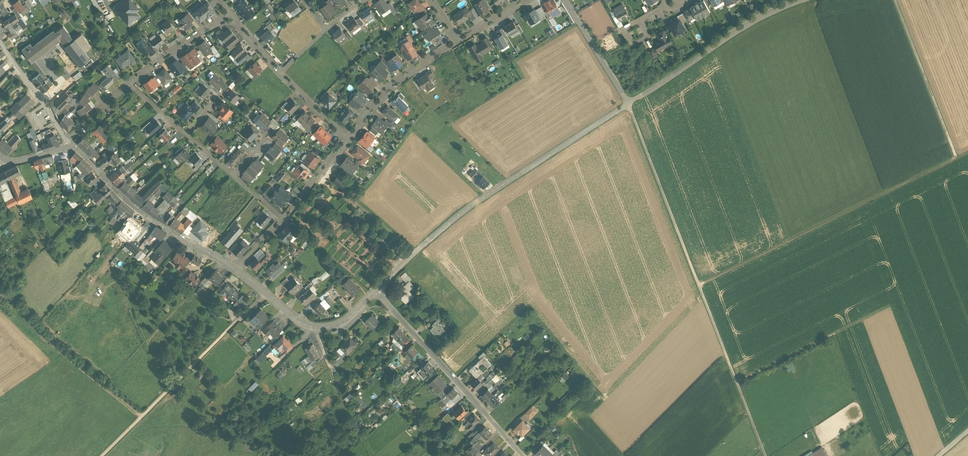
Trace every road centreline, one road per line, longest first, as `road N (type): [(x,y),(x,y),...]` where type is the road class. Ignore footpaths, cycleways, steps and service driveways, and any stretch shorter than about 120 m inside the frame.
road 1 (track): [(628,104),(766,455)]
road 2 (residential): [(375,292),(454,218),(628,104)]
road 3 (track): [(956,157),(699,284)]
road 4 (track): [(103,455),(265,293)]
road 5 (residential): [(525,455),(375,292)]
road 6 (residential): [(233,269),(140,212),(69,146)]
road 7 (residential): [(628,104),(762,15),(802,0)]
road 8 (track): [(967,152),(956,157),(895,0)]
road 9 (residential): [(375,292),(342,322),(313,327),(233,269)]
road 10 (track): [(737,382),(888,306)]
road 11 (residential): [(349,139),(403,75),(458,41)]
road 12 (track): [(319,328),(339,394),(377,455)]
road 13 (residential): [(69,146),(0,42)]
road 14 (residential): [(130,83),(232,16)]

